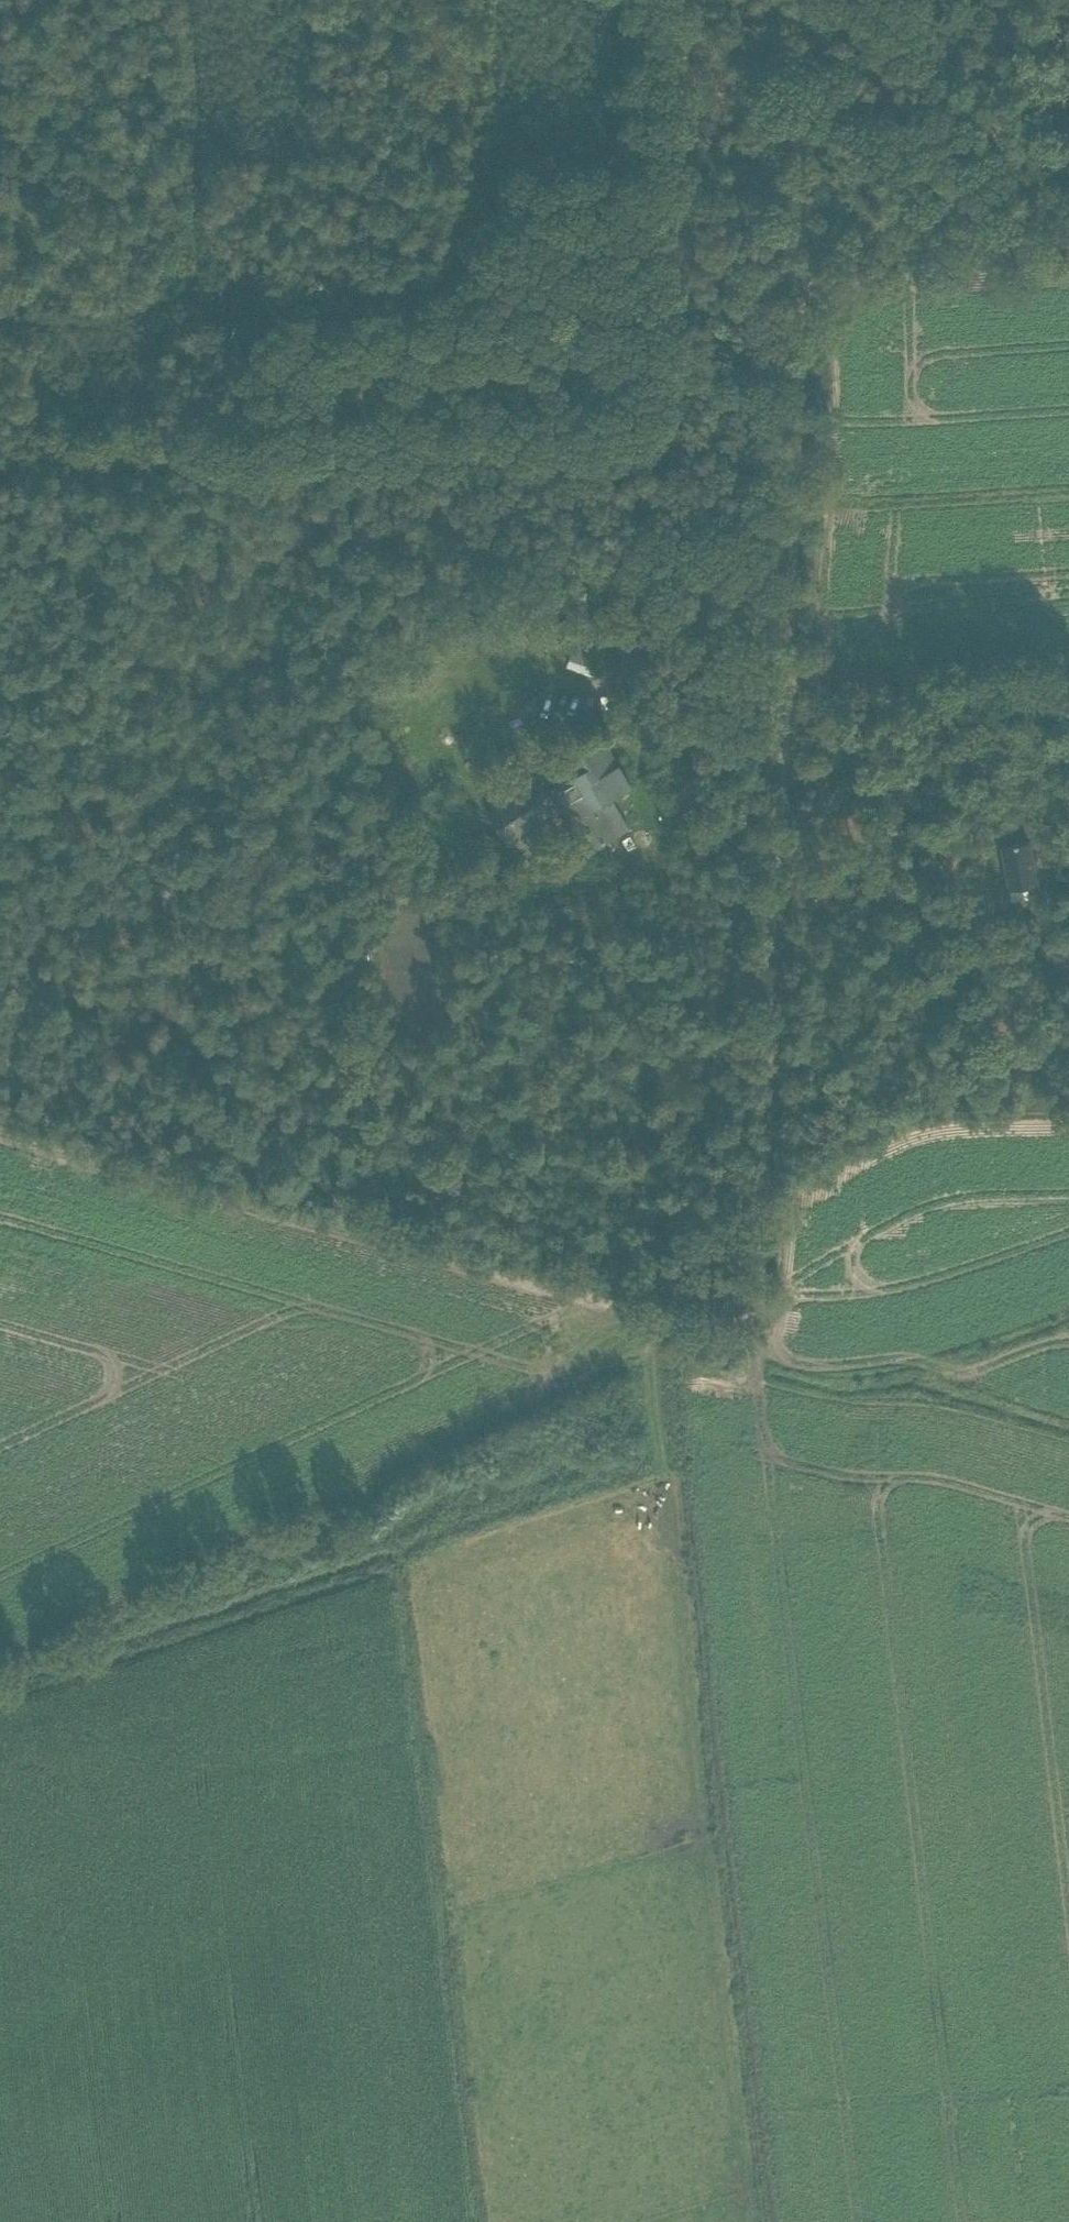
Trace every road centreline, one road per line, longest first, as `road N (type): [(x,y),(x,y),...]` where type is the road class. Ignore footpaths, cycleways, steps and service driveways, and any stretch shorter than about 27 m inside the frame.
road 1 (track): [(738,1337),(751,1323),(760,1205),(816,0)]

